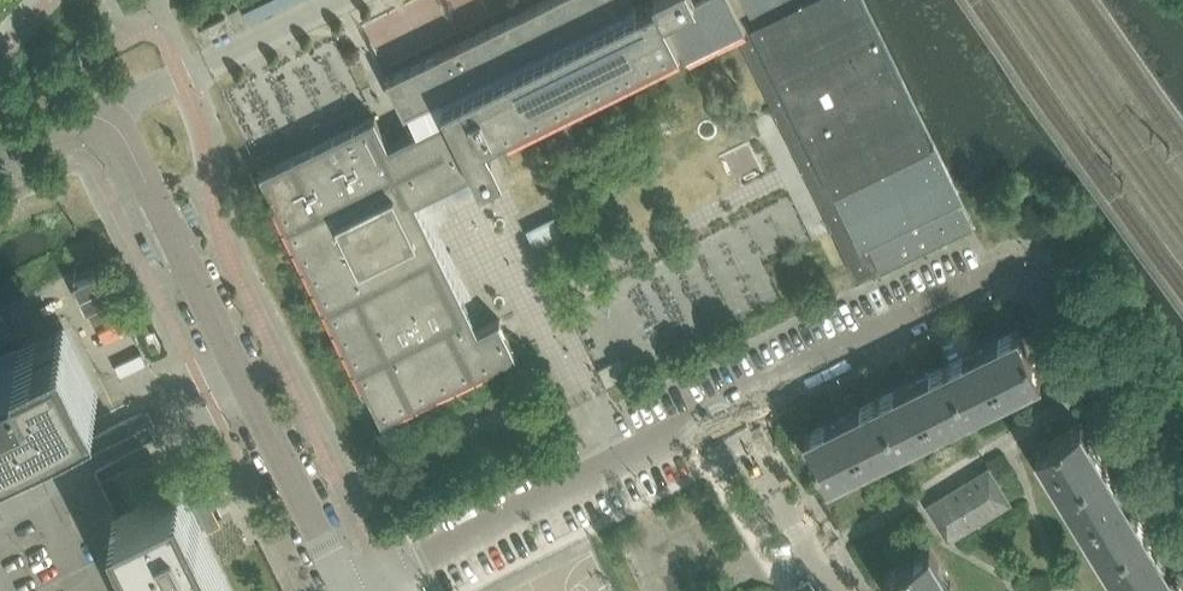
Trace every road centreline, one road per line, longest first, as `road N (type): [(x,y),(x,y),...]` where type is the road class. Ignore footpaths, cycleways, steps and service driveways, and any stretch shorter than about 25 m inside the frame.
road 1 (tertiary): [(343,585),(129,140),(108,115),(71,105),(0,133)]
road 2 (residential): [(720,408),(1015,267),(1036,268),(1056,278),(1182,488)]
road 3 (residential): [(343,585),(389,575),(720,408)]
road 4 (residential): [(720,408),(832,590)]

